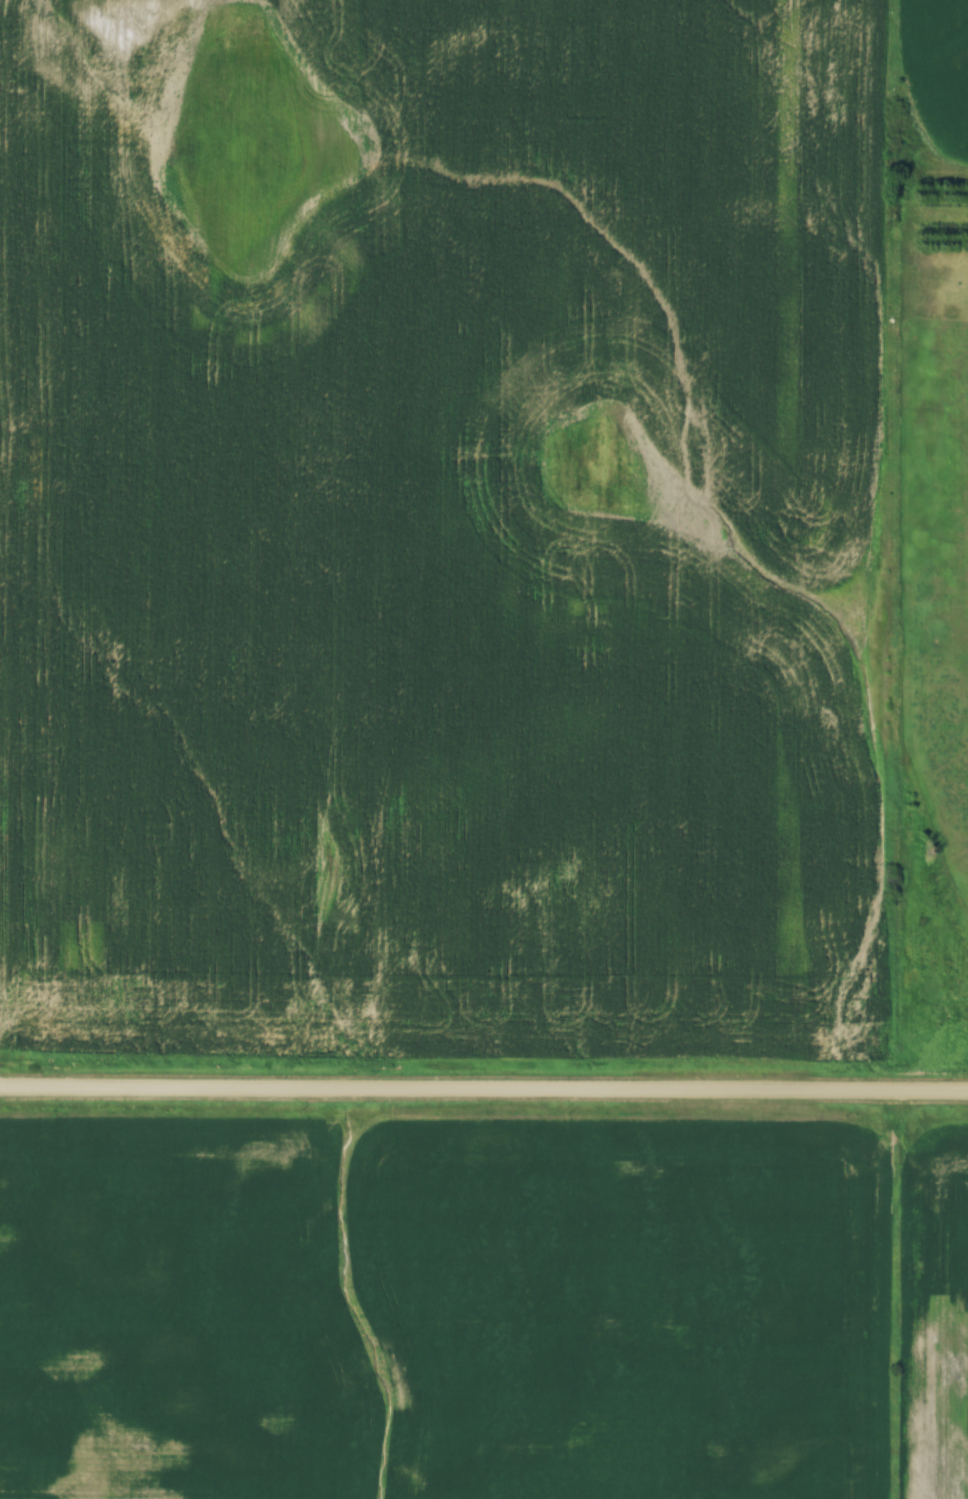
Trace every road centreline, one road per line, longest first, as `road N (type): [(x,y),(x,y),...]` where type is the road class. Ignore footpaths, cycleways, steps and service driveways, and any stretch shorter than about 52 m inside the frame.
road 1 (residential): [(967,1094),(0,1086)]

